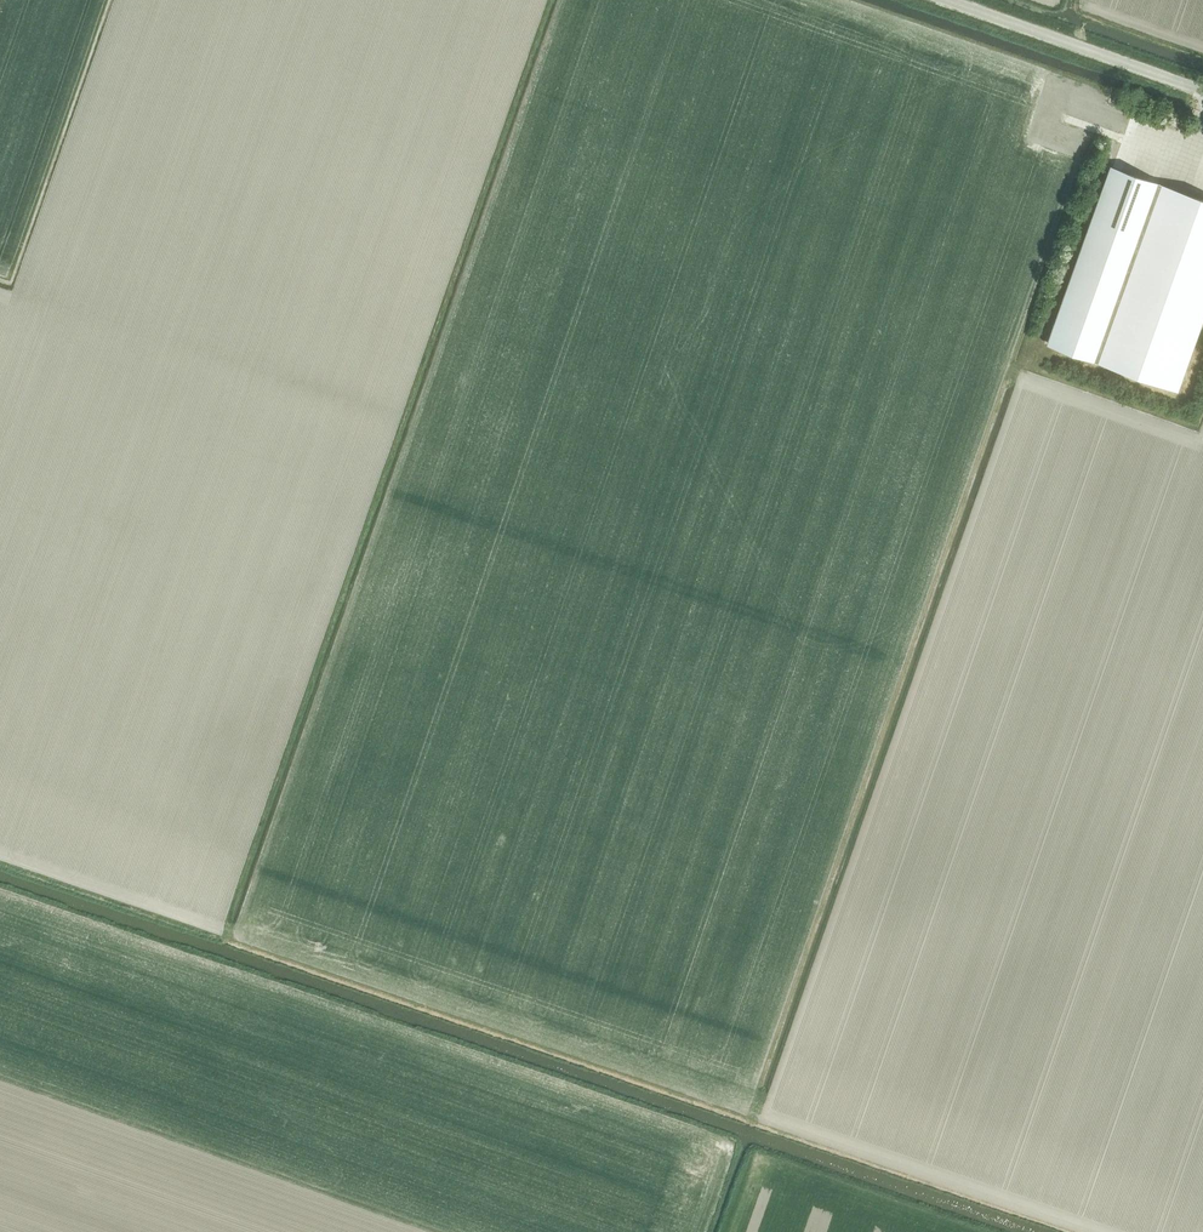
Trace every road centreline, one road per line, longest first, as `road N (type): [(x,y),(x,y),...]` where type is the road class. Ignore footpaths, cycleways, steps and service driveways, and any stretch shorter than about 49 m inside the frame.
road 1 (unclassified): [(1202,93),(920,0)]

